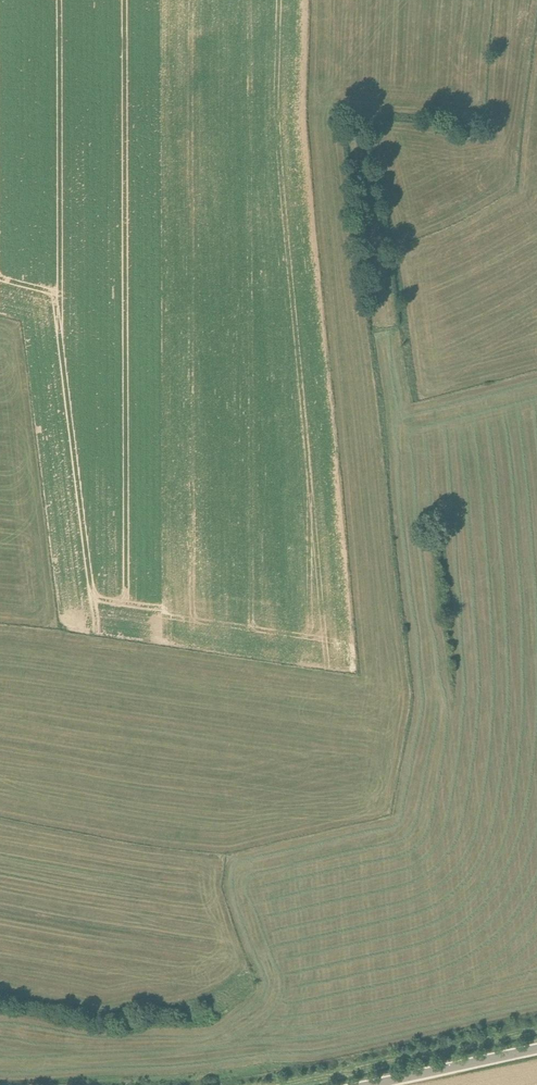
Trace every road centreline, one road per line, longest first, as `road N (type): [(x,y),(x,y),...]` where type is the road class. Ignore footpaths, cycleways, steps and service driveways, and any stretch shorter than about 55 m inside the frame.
road 1 (unclassified): [(374,1084),(536,1050)]

